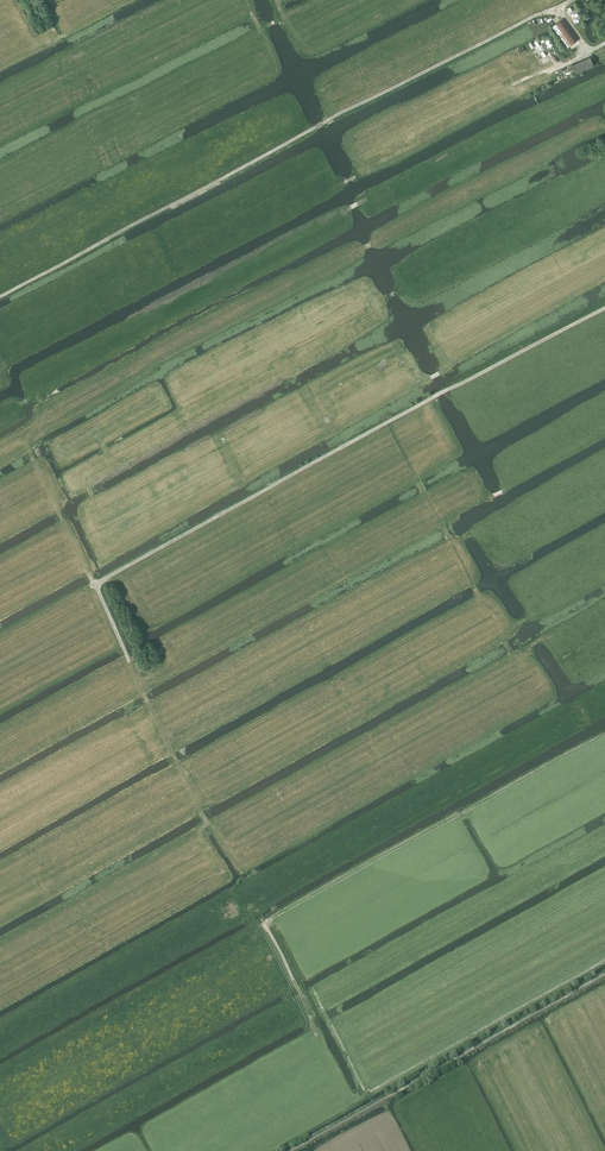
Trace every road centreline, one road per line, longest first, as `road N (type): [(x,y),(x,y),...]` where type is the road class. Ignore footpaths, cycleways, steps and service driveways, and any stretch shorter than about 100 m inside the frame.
road 1 (track): [(590,50),(558,14),(537,14),(0,297)]
road 2 (track): [(604,308),(93,581)]
road 3 (track): [(604,734),(263,923),(300,994)]
road 4 (track): [(604,959),(372,1092),(313,989)]

